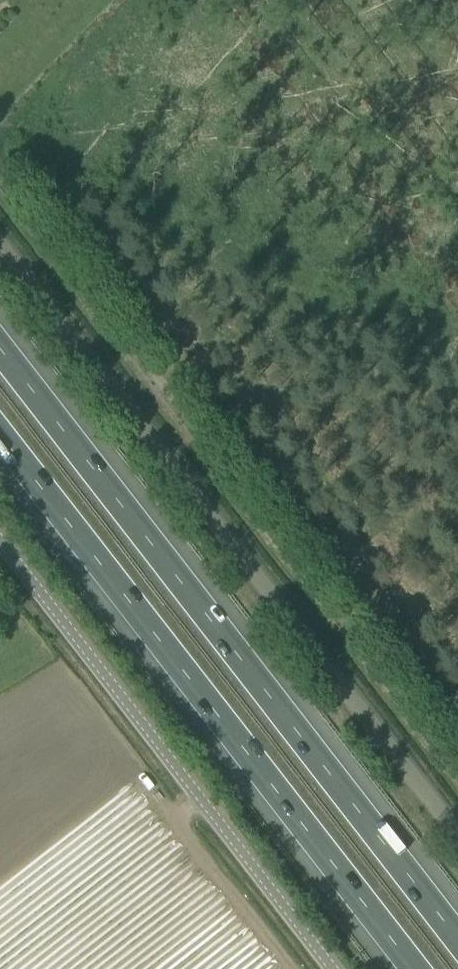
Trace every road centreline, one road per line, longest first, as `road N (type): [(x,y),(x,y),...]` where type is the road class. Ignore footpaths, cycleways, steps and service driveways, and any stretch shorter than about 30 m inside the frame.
road 1 (motorway): [(457,938),(0,344)]
road 2 (unclassified): [(457,832),(0,243)]
road 3 (motorway): [(0,432),(414,968)]
road 4 (unclassified): [(328,968),(0,547)]

